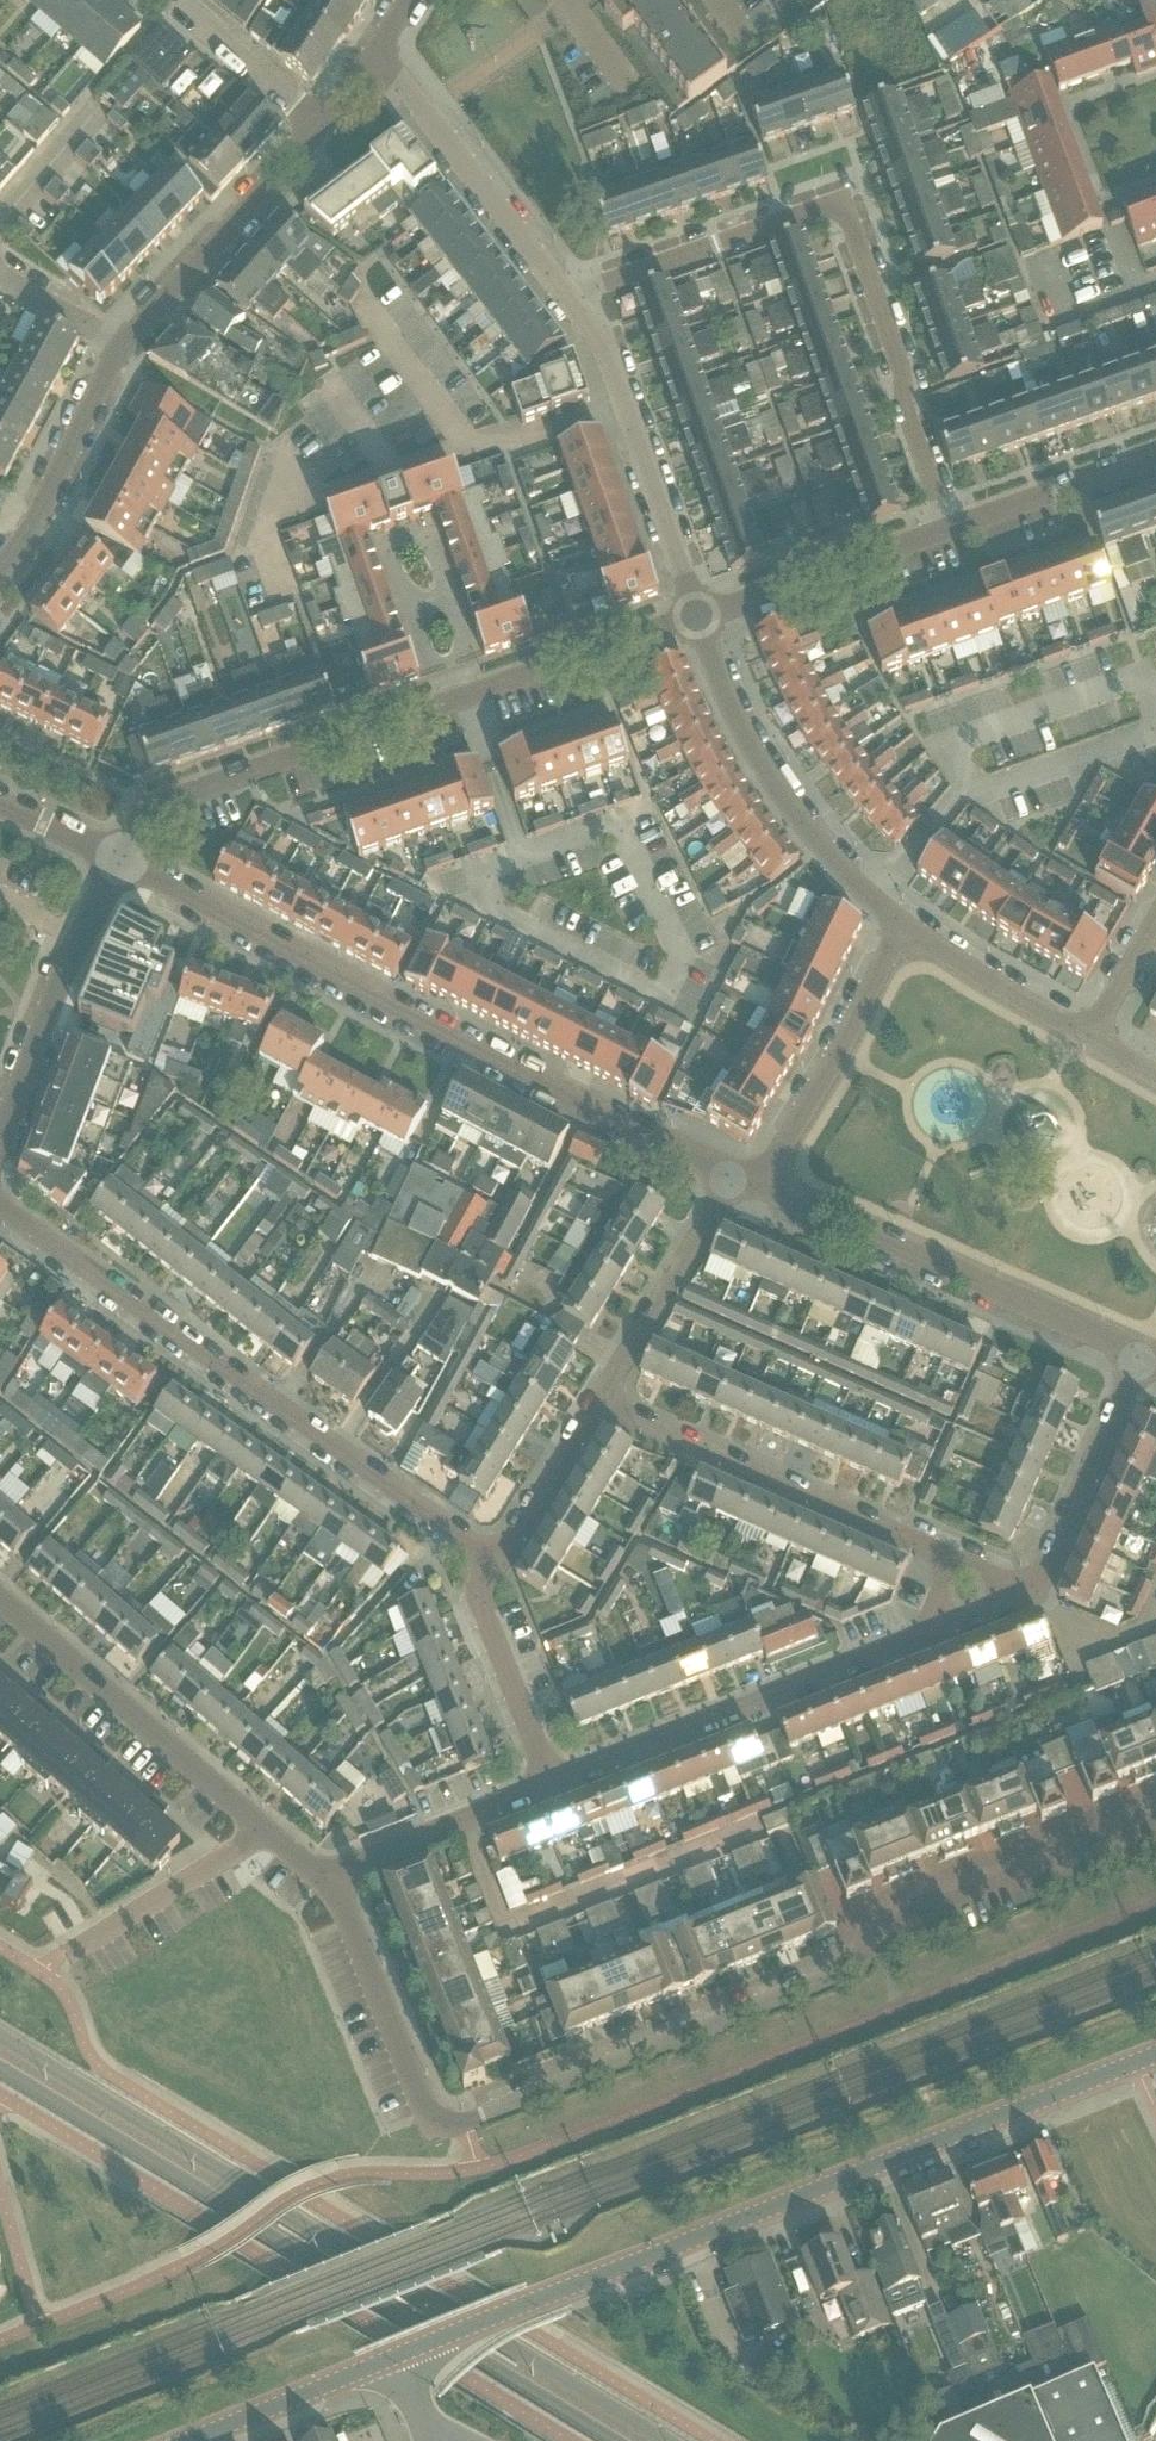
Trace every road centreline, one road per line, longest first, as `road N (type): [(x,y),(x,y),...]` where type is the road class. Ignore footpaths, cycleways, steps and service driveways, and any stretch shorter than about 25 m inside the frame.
road 1 (residential): [(323,1875),(416,2096),(463,2126),(844,1977),(897,1929),(1155,1824)]
road 2 (unclassified): [(395,2363),(1155,2051)]
road 3 (secondary): [(674,2440),(0,2037)]
road 4 (secondary): [(0,2066),(618,2440)]
road 5 (residential): [(743,1180),(122,863)]
road 6 (residential): [(122,863),(156,803),(696,617)]
road 7 (residential): [(950,525),(902,406),(906,388),(847,223),(831,201),(802,200),(560,283)]
road 8 (residential): [(497,1558),(0,1206)]
road 9 (residential): [(1139,1355),(743,1180)]
road 10 (residential): [(0,1601),(323,1875)]
road 11 (residential): [(549,1784),(918,1638)]
road 12 (residential): [(950,1557),(598,1400)]
road 13 (residential): [(901,926),(834,864),(758,762),(696,617)]
road 14 (residential): [(696,617),(597,331),(560,283)]
road 15 (residential): [(560,283),(367,50)]
road 16 (residential): [(743,1180),(776,1155),(901,926)]
road 17 (residential): [(0,1139),(122,863)]
road 18 (residential): [(124,343),(317,124)]
road 19 (residential): [(696,617),(950,525)]
road 20 (residential): [(598,1400),(712,1209),(743,1180)]
road 21 (residential): [(1031,1593),(1139,1355)]
road 22 (residential): [(0,565),(124,343)]
road 23 (residential): [(549,1784),(476,1598),(497,1558)]
road 24 (residential): [(323,1875),(549,1784)]
road 25 (residential): [(950,525),(1155,452)]
road 26 (residential): [(1088,1035),(901,926)]
road 27 (residential): [(197,2440),(389,2365)]
road 28 (residential): [(317,124),(172,0)]
road 29 (residential): [(497,1558),(598,1400)]
road 30 (residential): [(124,343),(0,269)]
road 31 (residential): [(122,863),(0,803)]
road 32 (residential): [(1088,1035),(1155,927)]
road 33 (residential): [(918,1638),(1031,1593)]

